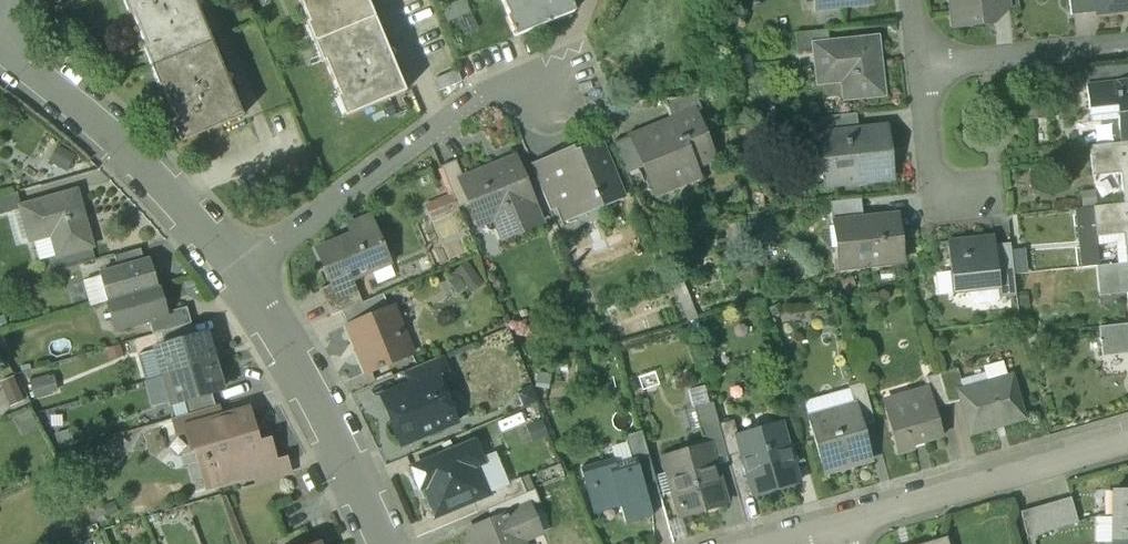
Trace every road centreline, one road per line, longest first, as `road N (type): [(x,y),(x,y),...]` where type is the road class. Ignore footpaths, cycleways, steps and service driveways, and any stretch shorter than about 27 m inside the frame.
road 1 (residential): [(241,273),(454,117),(591,57)]
road 2 (residential): [(0,50),(107,132),(241,273)]
road 3 (residential): [(241,273),(302,365),(381,543)]
road 4 (residential): [(1127,442),(840,517)]
road 5 (residential): [(916,69),(928,204),(1006,198)]
road 6 (residential): [(916,69),(1127,48)]

